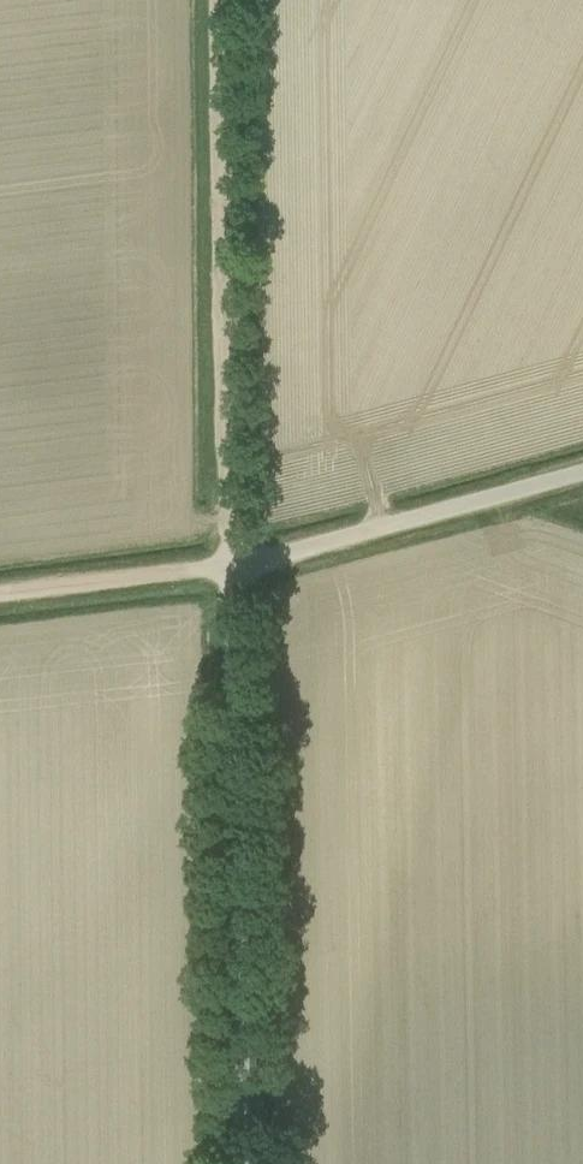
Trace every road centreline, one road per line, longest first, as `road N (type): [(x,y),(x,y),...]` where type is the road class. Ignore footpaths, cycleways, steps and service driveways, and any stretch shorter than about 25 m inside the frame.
road 1 (unclassified): [(242,1163),(236,563),(582,471)]
road 2 (track): [(221,0),(236,563)]
road 3 (track): [(0,596),(236,563)]

